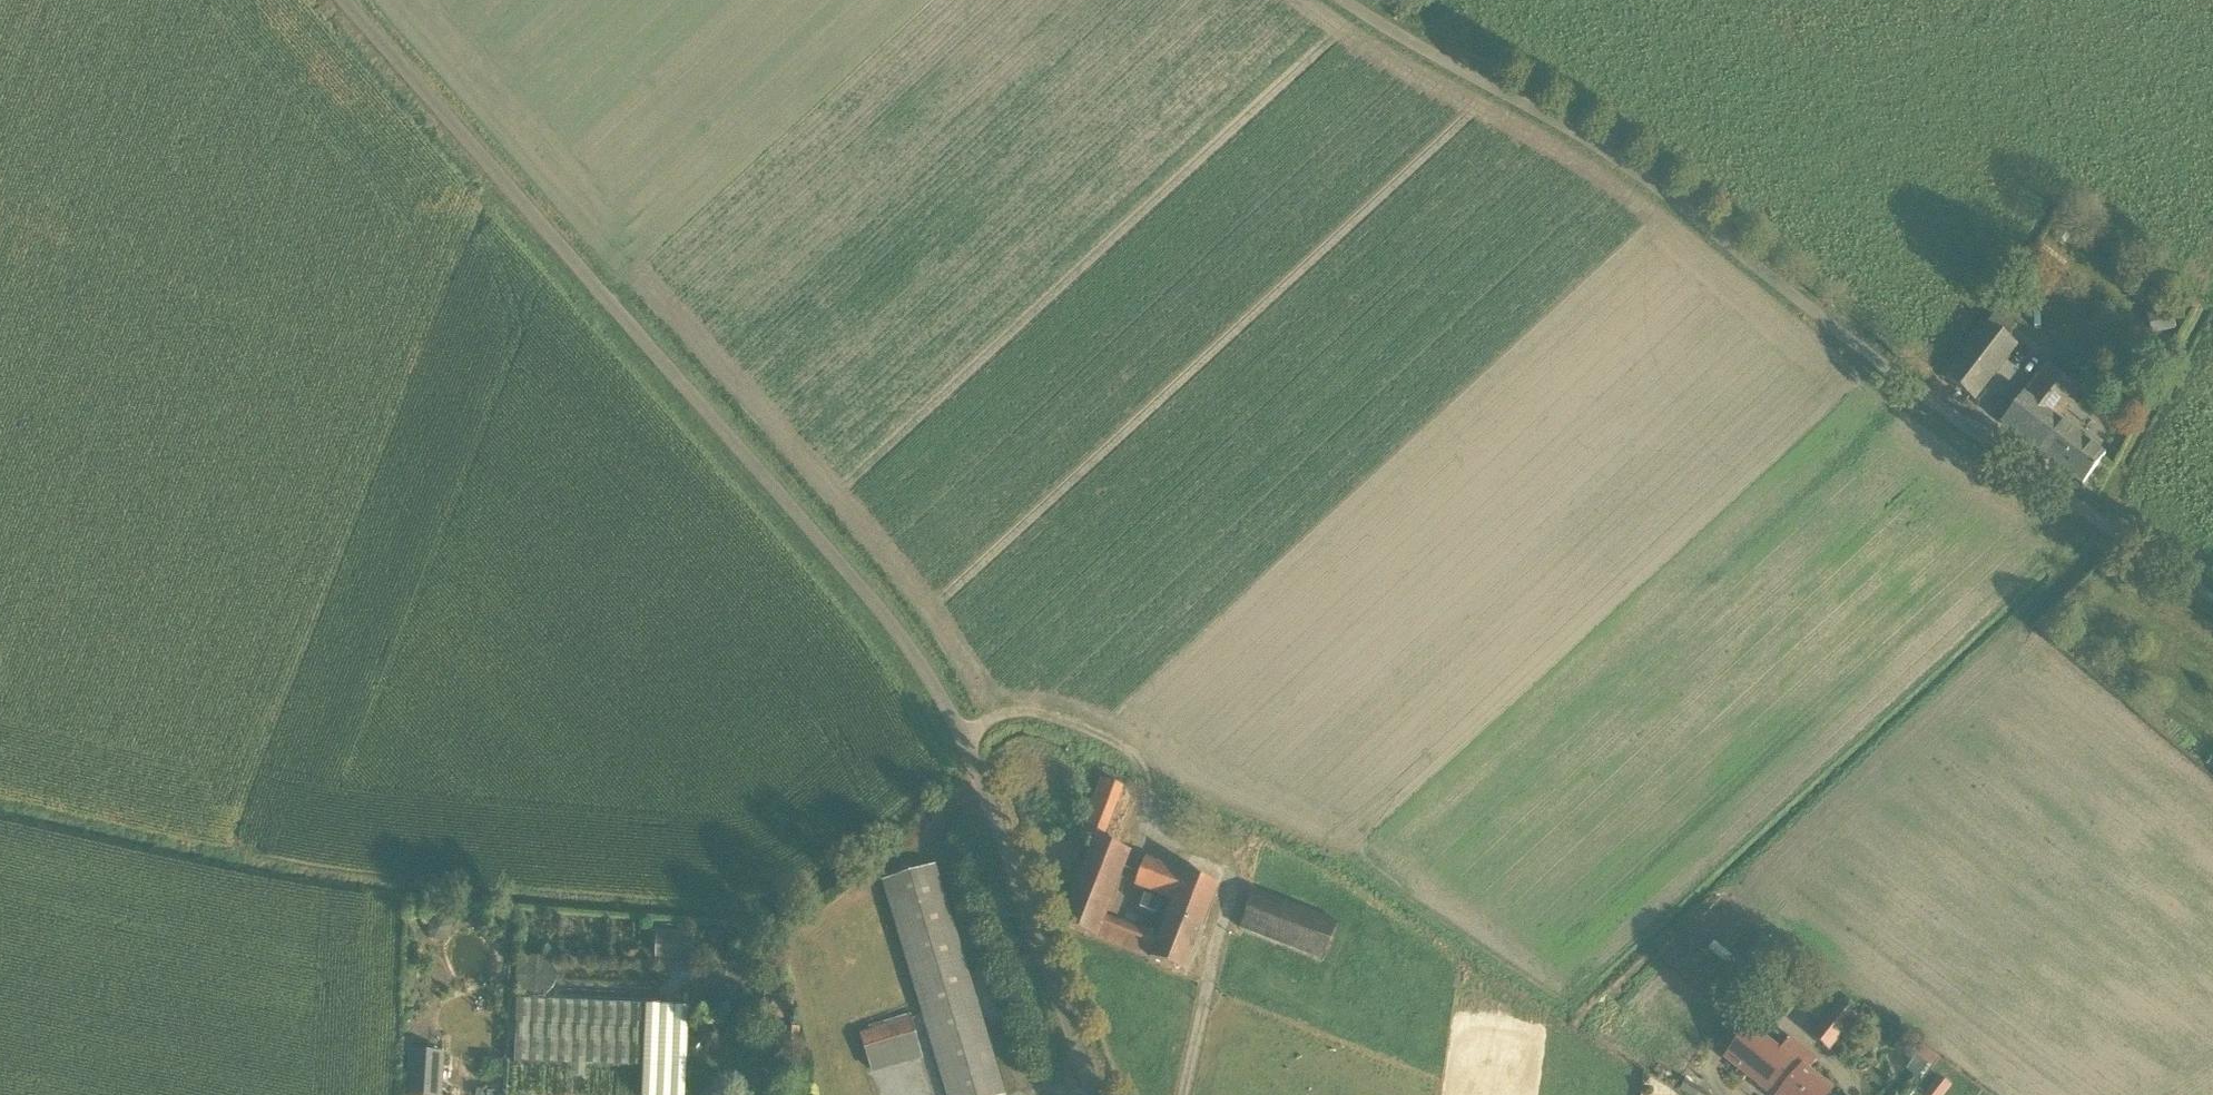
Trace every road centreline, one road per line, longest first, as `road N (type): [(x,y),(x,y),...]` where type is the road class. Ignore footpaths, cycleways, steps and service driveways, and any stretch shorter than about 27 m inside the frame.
road 1 (unclassified): [(1109,1094),(1034,884),(942,706),(886,627),(349,0)]
road 2 (unclassified): [(2212,591),(1589,128),(1504,84),(1439,64),(1360,0)]

